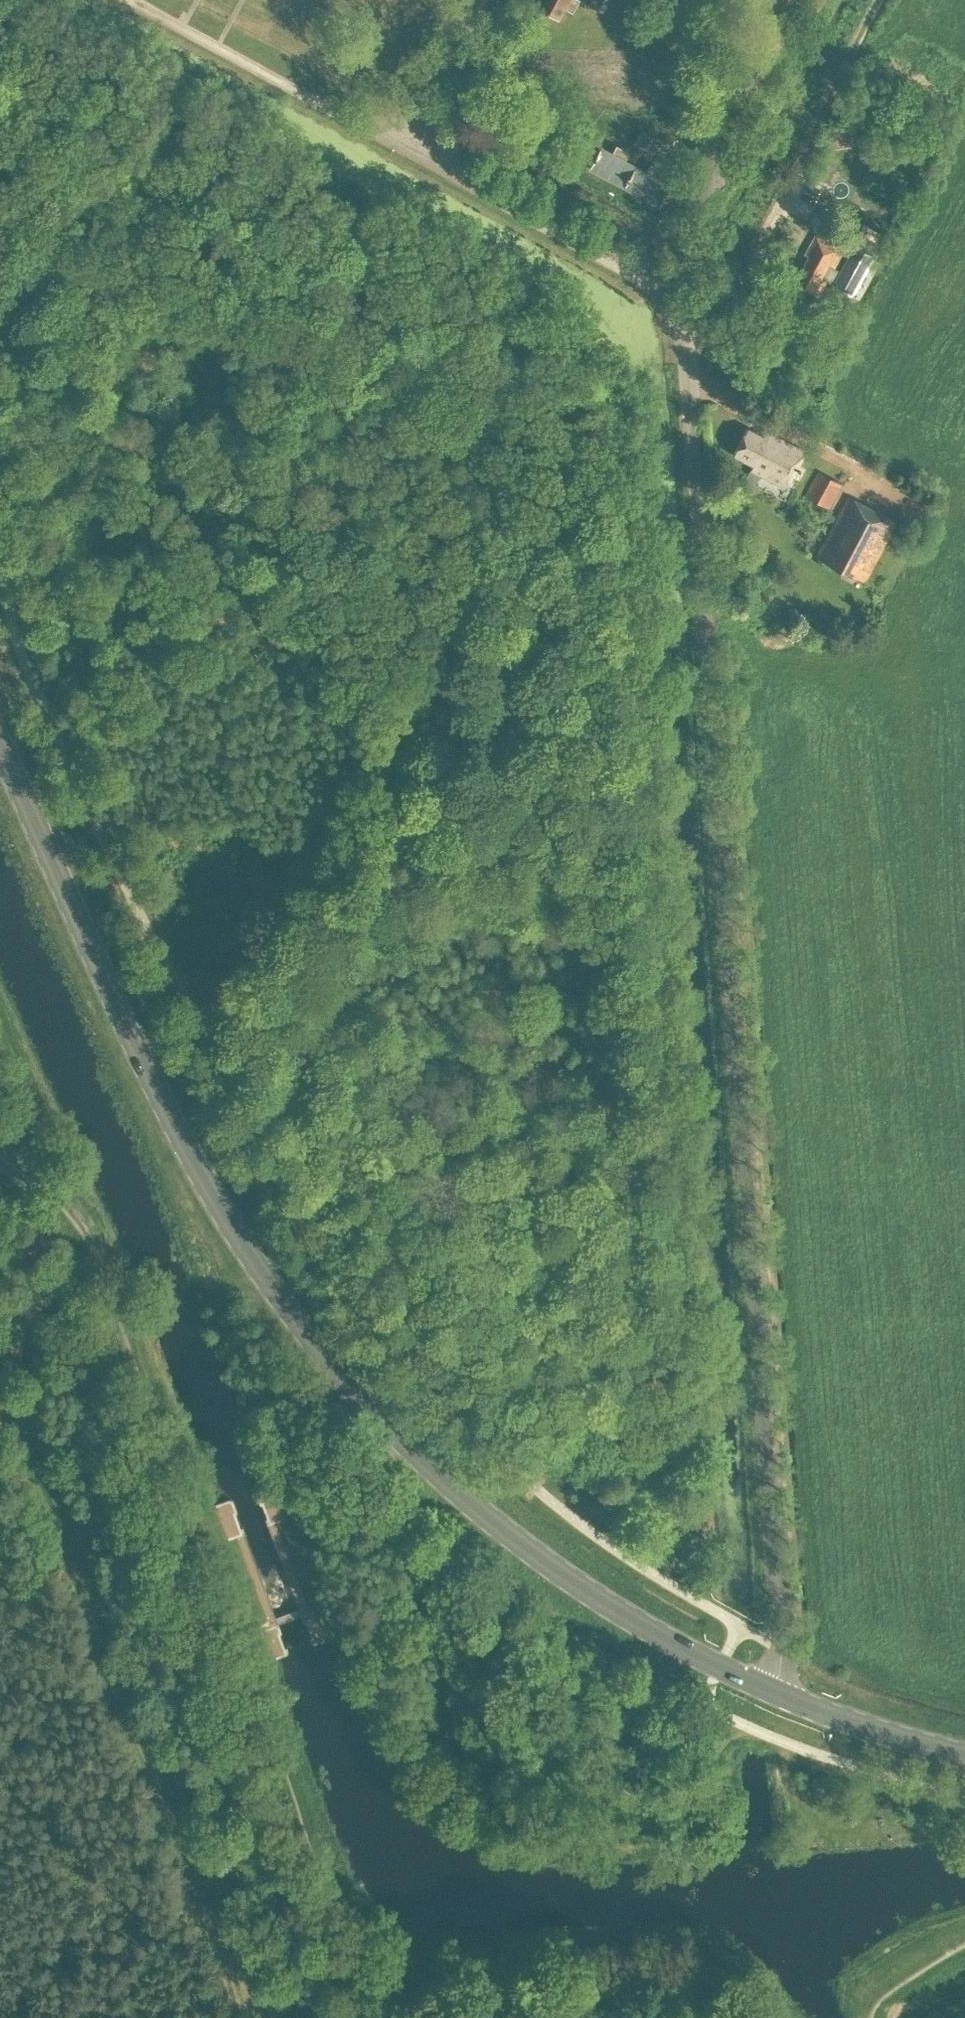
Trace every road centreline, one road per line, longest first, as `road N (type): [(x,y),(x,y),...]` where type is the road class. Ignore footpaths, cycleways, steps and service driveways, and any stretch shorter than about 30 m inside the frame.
road 1 (unclassified): [(772,1690),(779,1647),(685,342),(660,294),(622,263),(403,145)]
road 2 (primary): [(772,1690),(661,1635),(500,1528),(399,1436),(293,1315),(178,1132),(0,742)]
road 3 (track): [(790,2017),(748,1972),(685,1940),(436,1943),(389,1932),(350,1898),(108,1259)]
road 4 (track): [(0,1382),(249,2017)]
road 5 (track): [(685,342),(744,276),(877,0)]
road 6 (unclassified): [(403,145),(135,0)]
road 7 (primary): [(772,1690),(964,1755)]
road 8 (track): [(399,1436),(329,1530),(323,1604)]
road 9 (unclassified): [(403,145),(480,0)]
road 10 (track): [(0,1018),(37,1120),(45,1171)]
road 11 (track): [(108,1259),(48,1280),(0,1328)]

